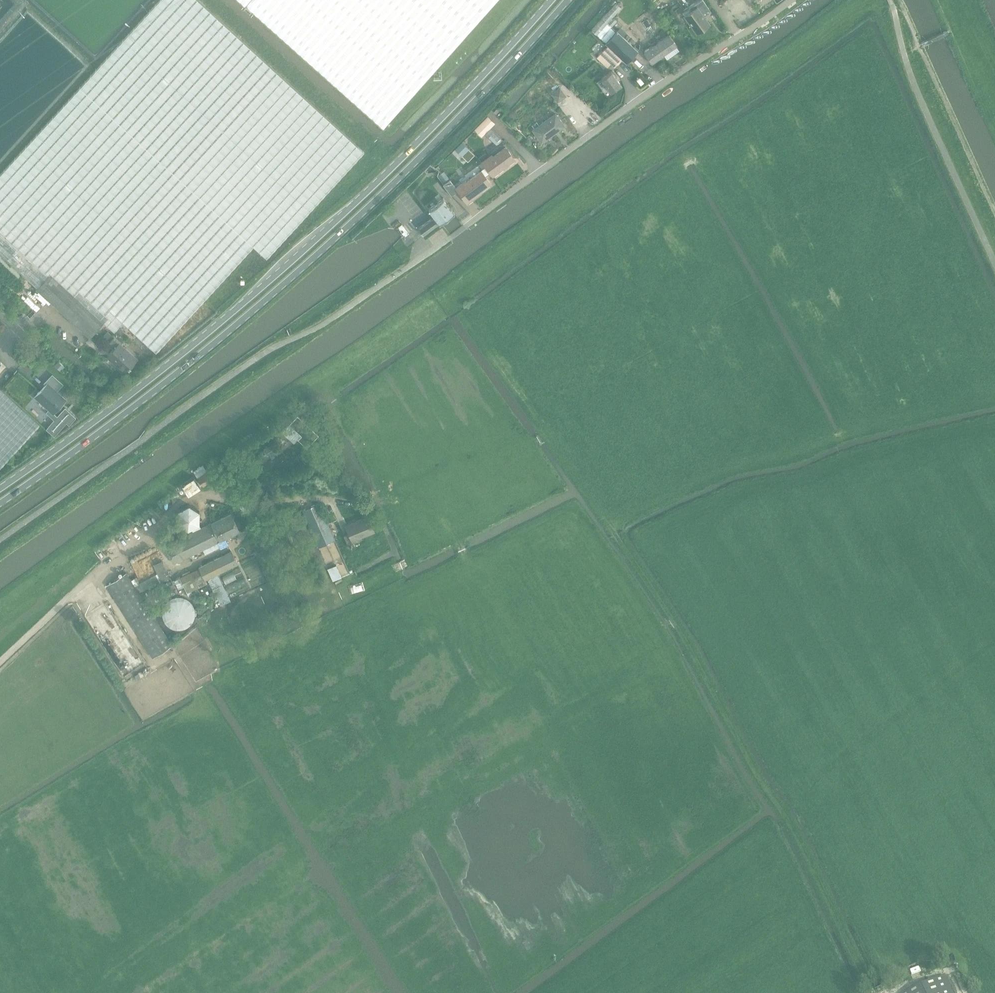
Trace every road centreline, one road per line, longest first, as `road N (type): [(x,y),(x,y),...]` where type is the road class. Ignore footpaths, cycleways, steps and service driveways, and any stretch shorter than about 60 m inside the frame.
road 1 (primary): [(0,503),(285,283),(454,123),(568,0)]
road 2 (primary): [(551,0),(401,159),(277,274),(0,489)]
road 3 (track): [(872,992),(784,812),(612,531)]
road 4 (unclassified): [(793,0),(648,91),(473,222)]

